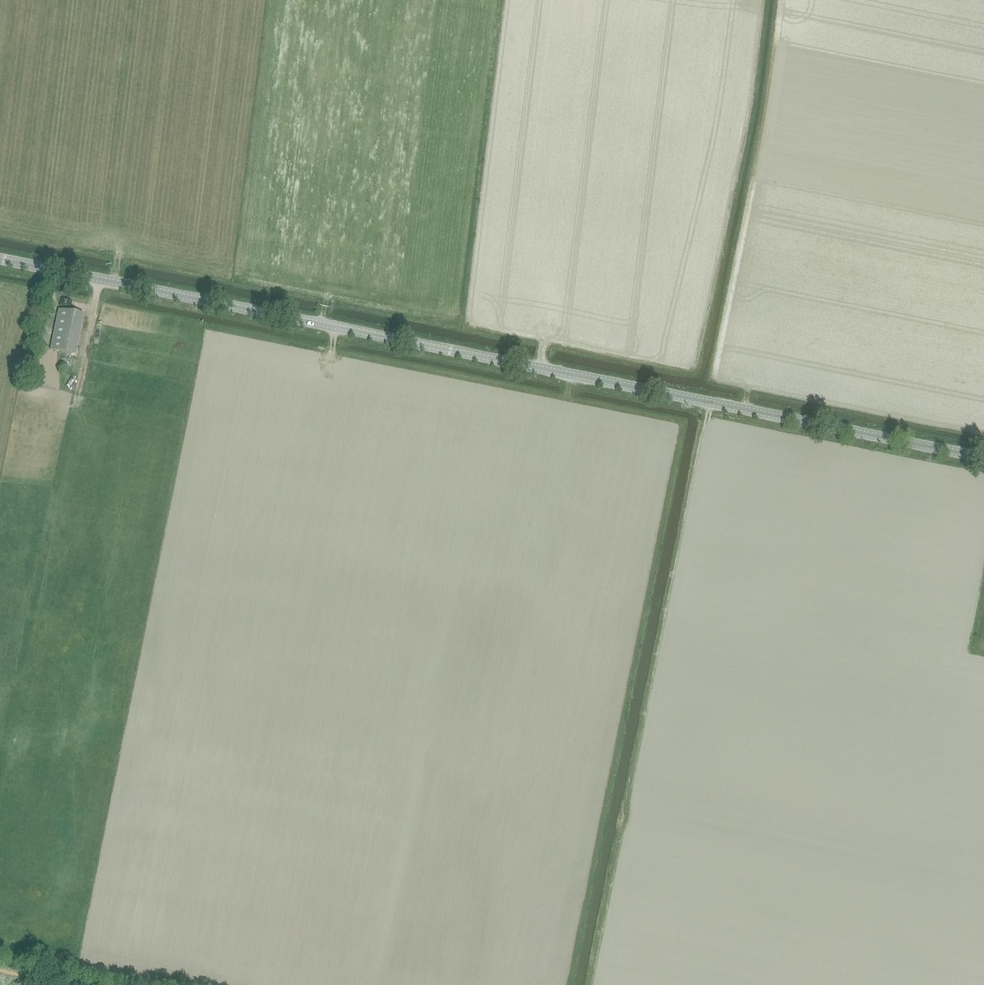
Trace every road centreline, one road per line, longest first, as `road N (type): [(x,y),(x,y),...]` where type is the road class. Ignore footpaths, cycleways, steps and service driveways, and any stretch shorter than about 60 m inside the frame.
road 1 (tertiary): [(983,459),(0,260)]
road 2 (track): [(596,984),(711,405)]

